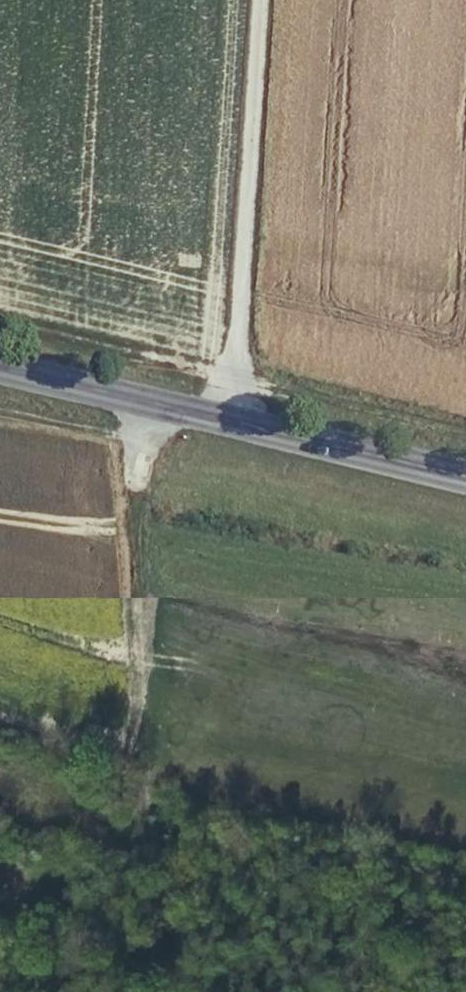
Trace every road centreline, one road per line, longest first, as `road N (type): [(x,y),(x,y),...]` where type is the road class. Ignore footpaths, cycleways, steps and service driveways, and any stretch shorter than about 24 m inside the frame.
road 1 (secondary): [(0,366),(465,476)]
road 2 (track): [(0,323),(465,433)]
road 3 (track): [(256,0),(230,420)]
road 4 (track): [(136,786),(123,394)]
road 5 (track): [(136,786),(102,960)]
road 6 (track): [(0,925),(102,960),(97,991)]

